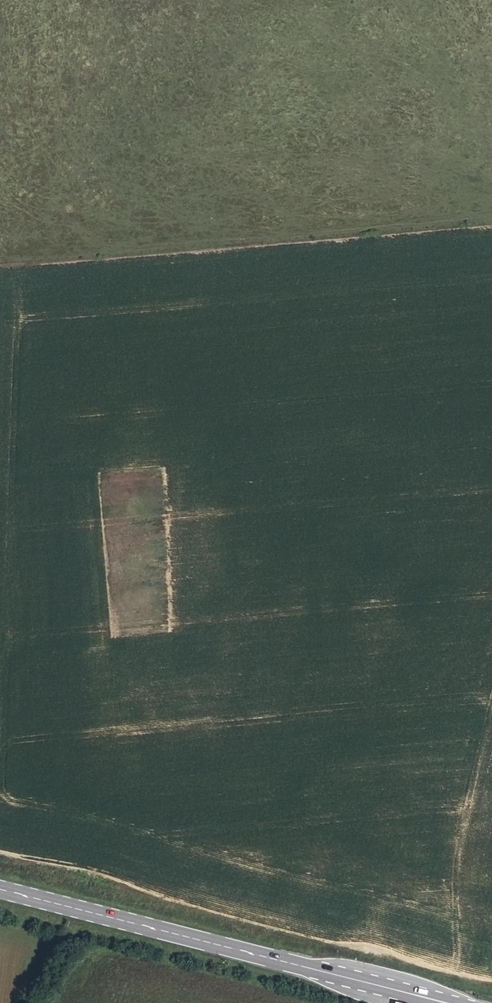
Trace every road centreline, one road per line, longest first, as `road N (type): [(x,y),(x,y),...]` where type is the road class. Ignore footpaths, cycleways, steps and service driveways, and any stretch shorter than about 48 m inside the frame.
road 1 (primary): [(0,888),(447,1002)]

